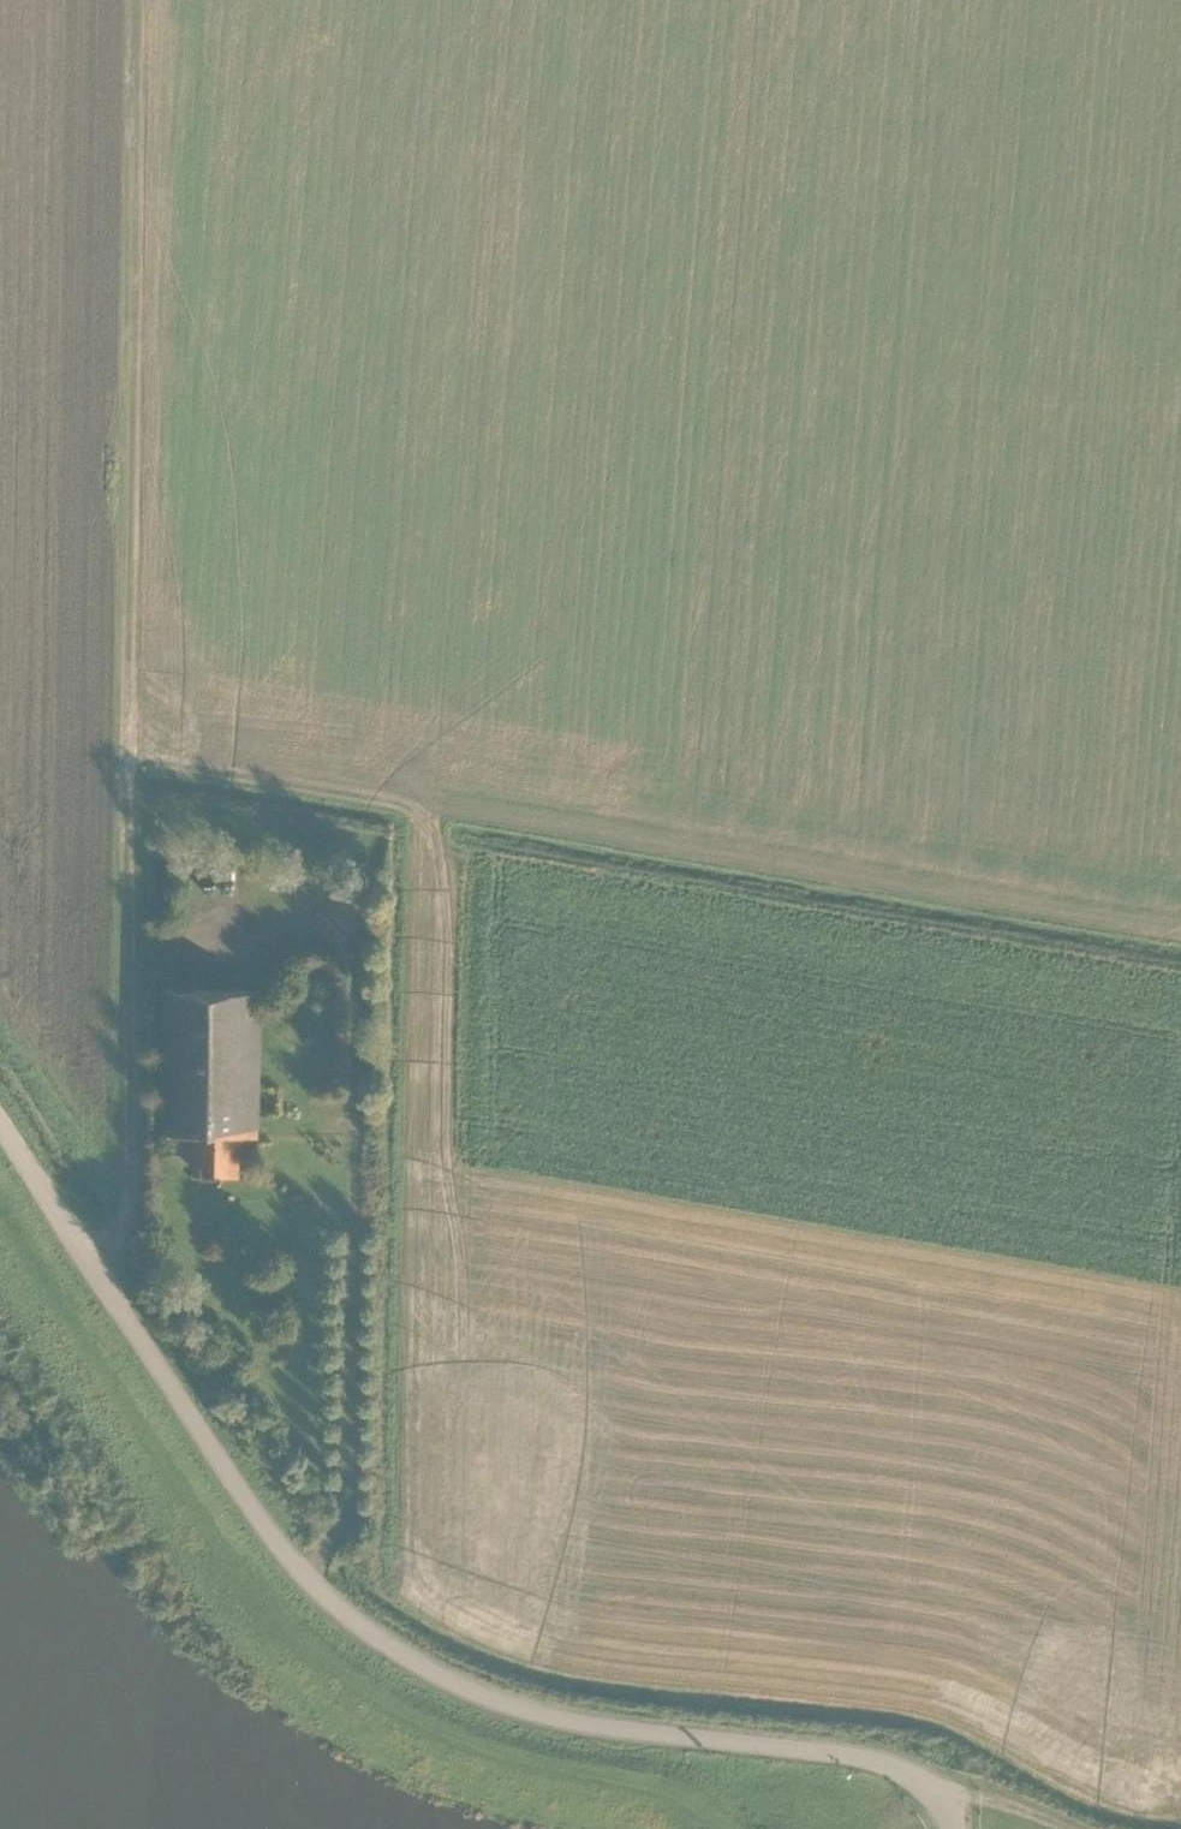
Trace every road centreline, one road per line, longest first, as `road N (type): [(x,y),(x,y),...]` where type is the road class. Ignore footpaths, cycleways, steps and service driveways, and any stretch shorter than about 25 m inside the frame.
road 1 (tertiary): [(959,1828),(953,1803),(914,1768),(839,1748),(638,1728),(522,1705),(440,1672),(342,1607),(263,1515),(0,1120)]
road 2 (track): [(97,1265),(123,1219),(131,1152),(123,952),(140,0)]
road 3 (track): [(358,1031),(349,1506),(306,1575)]

